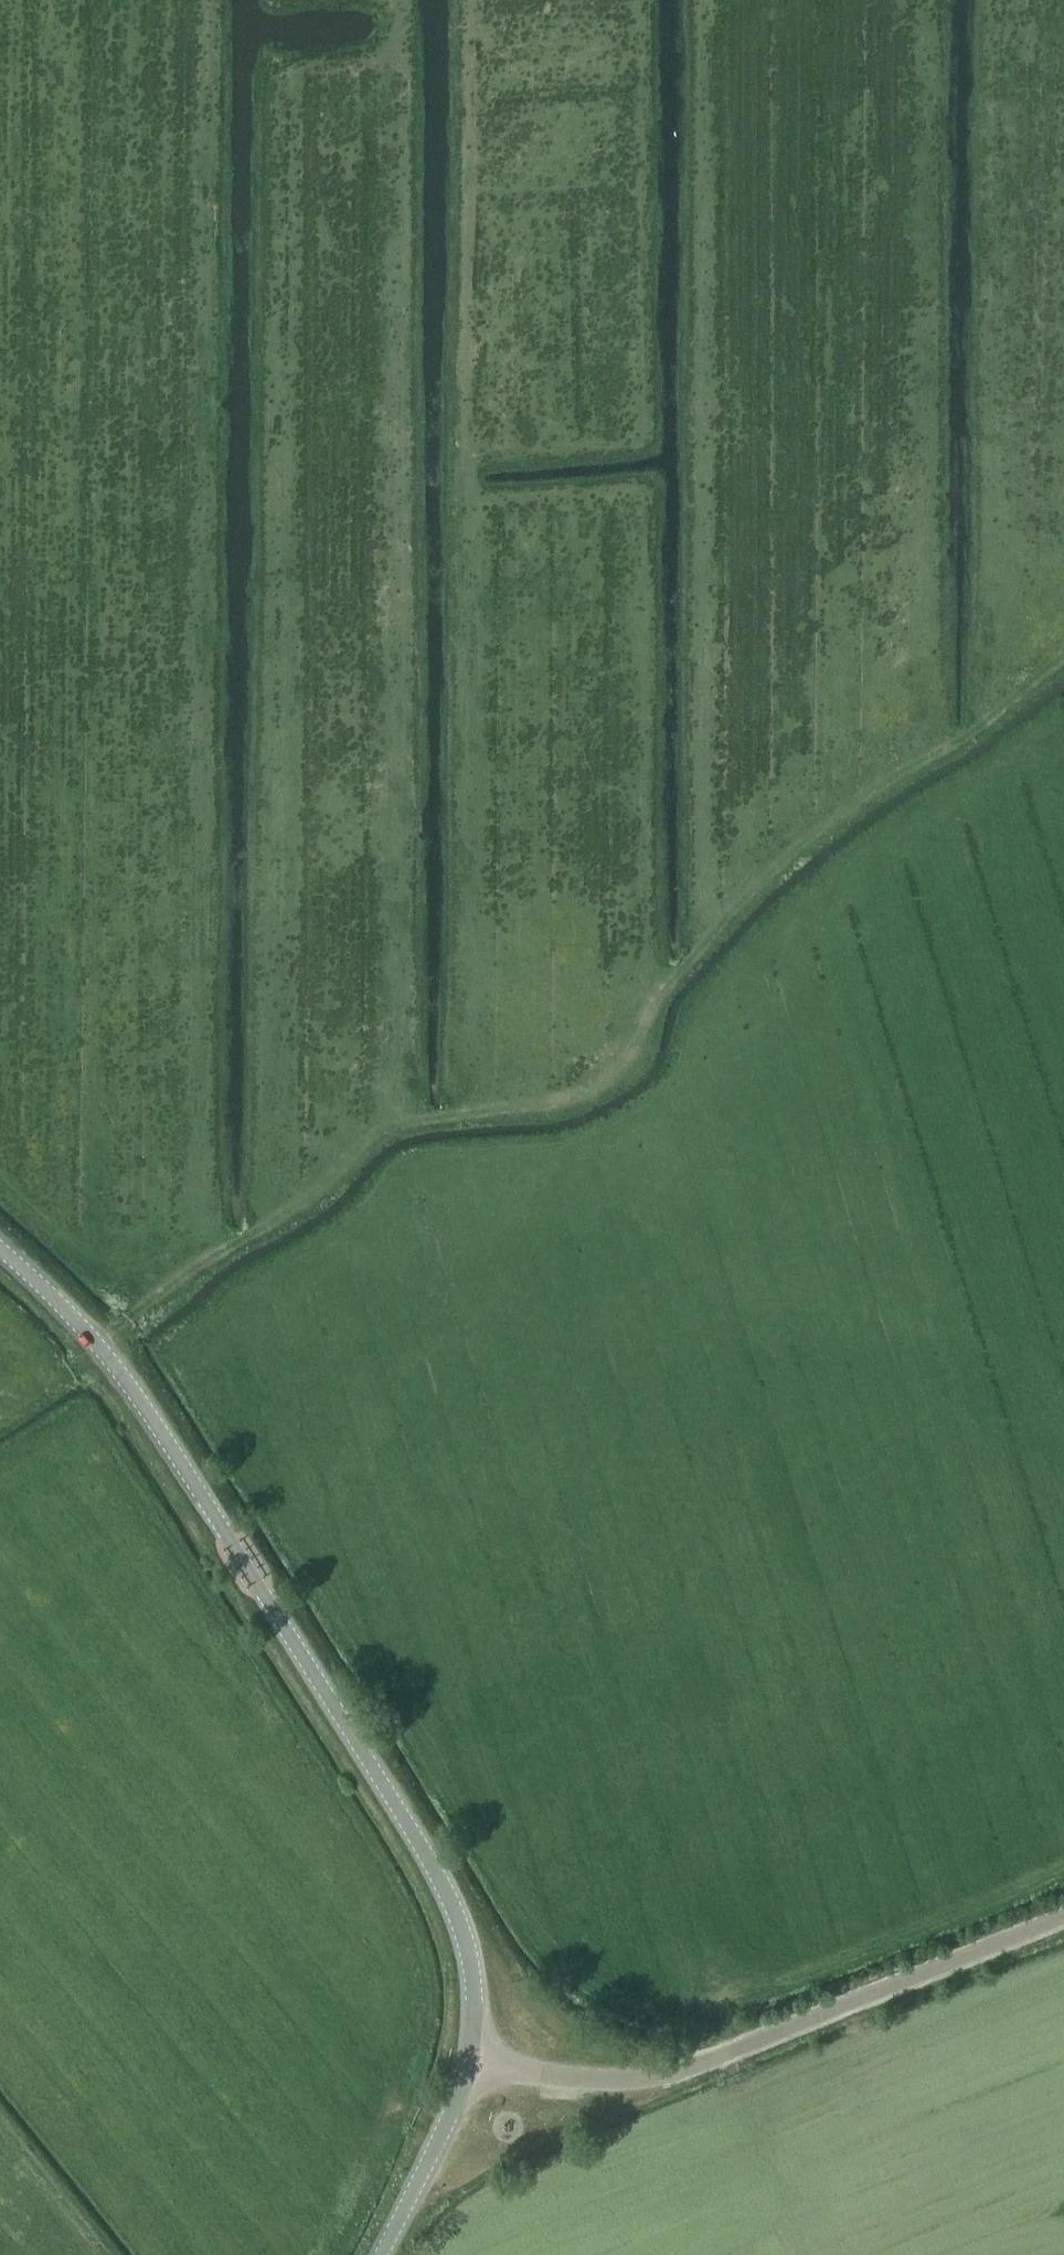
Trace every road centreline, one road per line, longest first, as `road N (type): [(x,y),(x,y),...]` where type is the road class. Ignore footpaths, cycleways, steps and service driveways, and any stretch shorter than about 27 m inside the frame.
road 1 (tertiary): [(470,2056),(474,1994),(466,1936),(440,1872),(158,1420),(100,1346),(0,1248)]
road 2 (unclassified): [(1063,1921),(688,2068),(600,2078),(470,2056)]
road 3 (tertiary): [(381,2254),(448,2119),(470,2056)]

